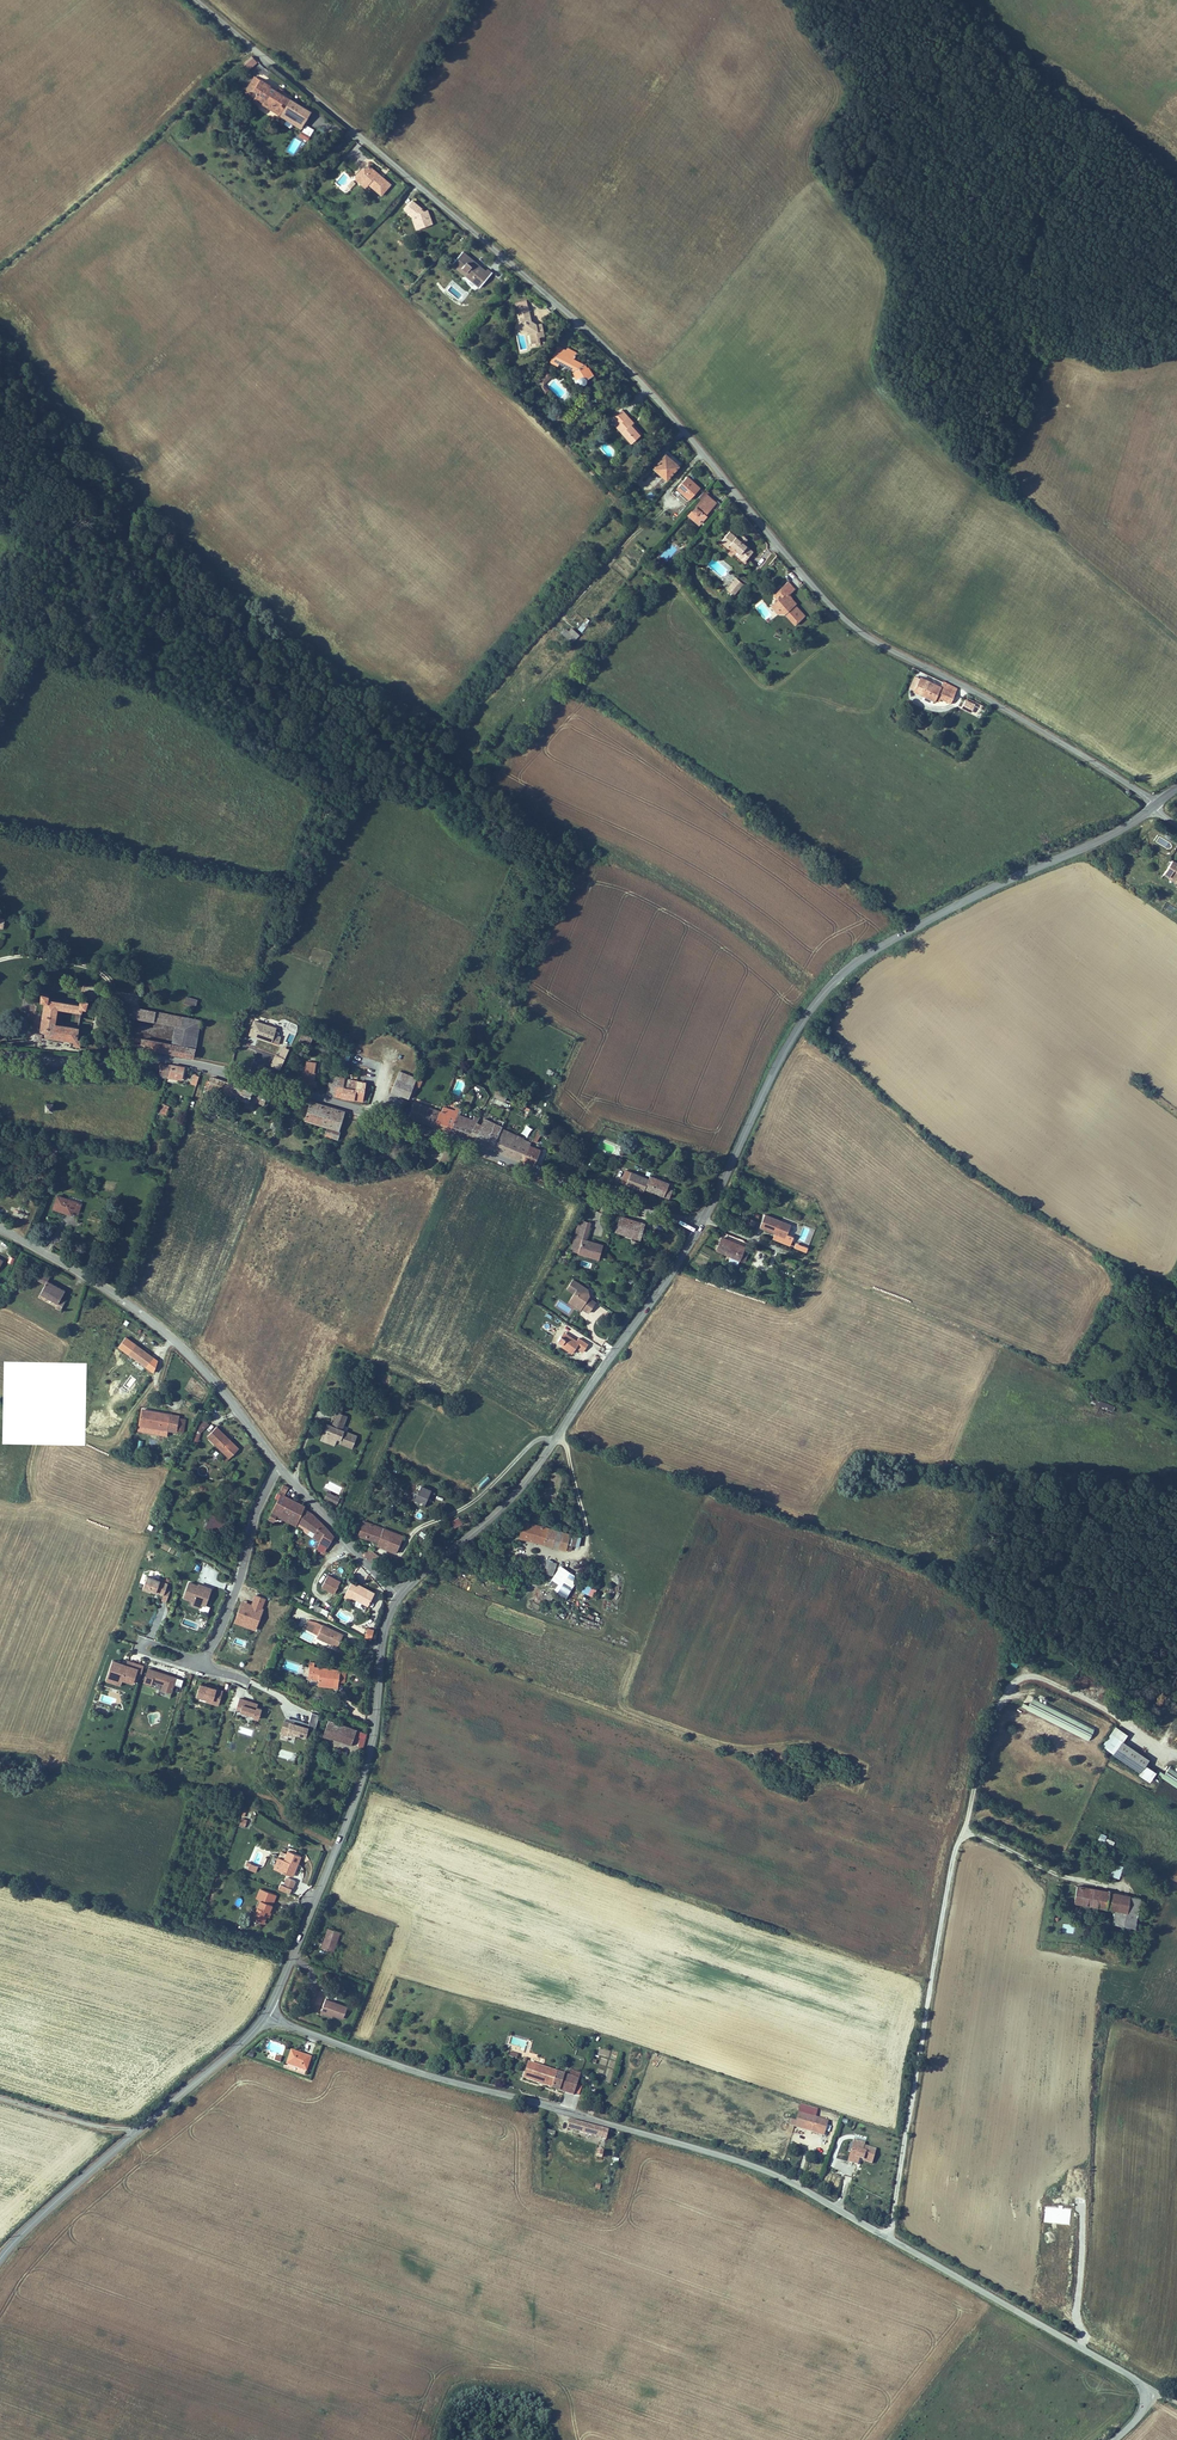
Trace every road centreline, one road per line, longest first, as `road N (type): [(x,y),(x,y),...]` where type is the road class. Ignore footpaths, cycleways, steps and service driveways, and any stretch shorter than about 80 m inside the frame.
road 1 (unclassified): [(1154,806),(1011,712),(853,628),(627,368),(195,0)]
road 2 (tertiary): [(700,1225),(310,1094),(185,1062),(0,1057)]
road 3 (tertiary): [(266,2014),(402,2067),(765,2169),(888,2238)]
road 4 (tertiary): [(1154,806),(894,937),(829,984),(785,1047),(700,1225)]
road 5 (unclassified): [(888,2238),(958,1843),(984,1837),(1063,1877)]
road 6 (tertiary): [(700,1225),(520,1492),(400,1596)]
road 7 (tertiary): [(400,1596),(386,1631),(370,1756),(266,2014)]
road 8 (track): [(703,1220),(997,1346),(1090,1399)]
road 9 (tertiary): [(0,1229),(168,1335),(280,1468)]
road 10 (tertiary): [(266,2014),(0,2259)]
road 11 (tertiary): [(888,2238),(1142,2387),(1140,2414),(1114,2439)]
road 12 (track): [(0,267),(254,49)]
road 13 (track): [(153,505),(0,331)]
road 14 (residential): [(280,1468),(256,1512),(221,1630),(203,1659)]
road 15 (track): [(832,1275),(788,1311),(671,1275)]
road 16 (tertiary): [(280,1468),(400,1596)]
road 17 (residential): [(197,1667),(144,1652),(143,1644),(203,1659)]

